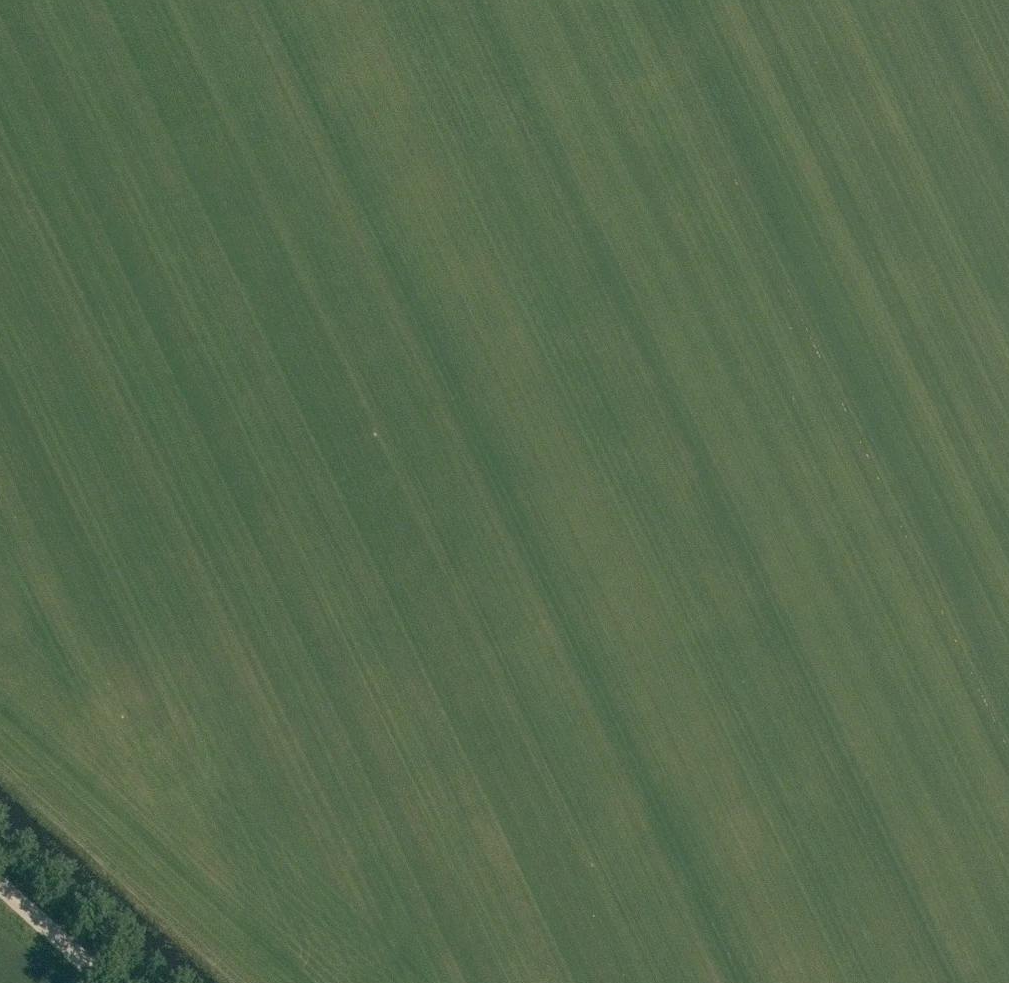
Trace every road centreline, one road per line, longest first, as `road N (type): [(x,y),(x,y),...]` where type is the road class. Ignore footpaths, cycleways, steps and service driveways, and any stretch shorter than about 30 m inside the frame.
road 1 (residential): [(107,982),(0,886)]

